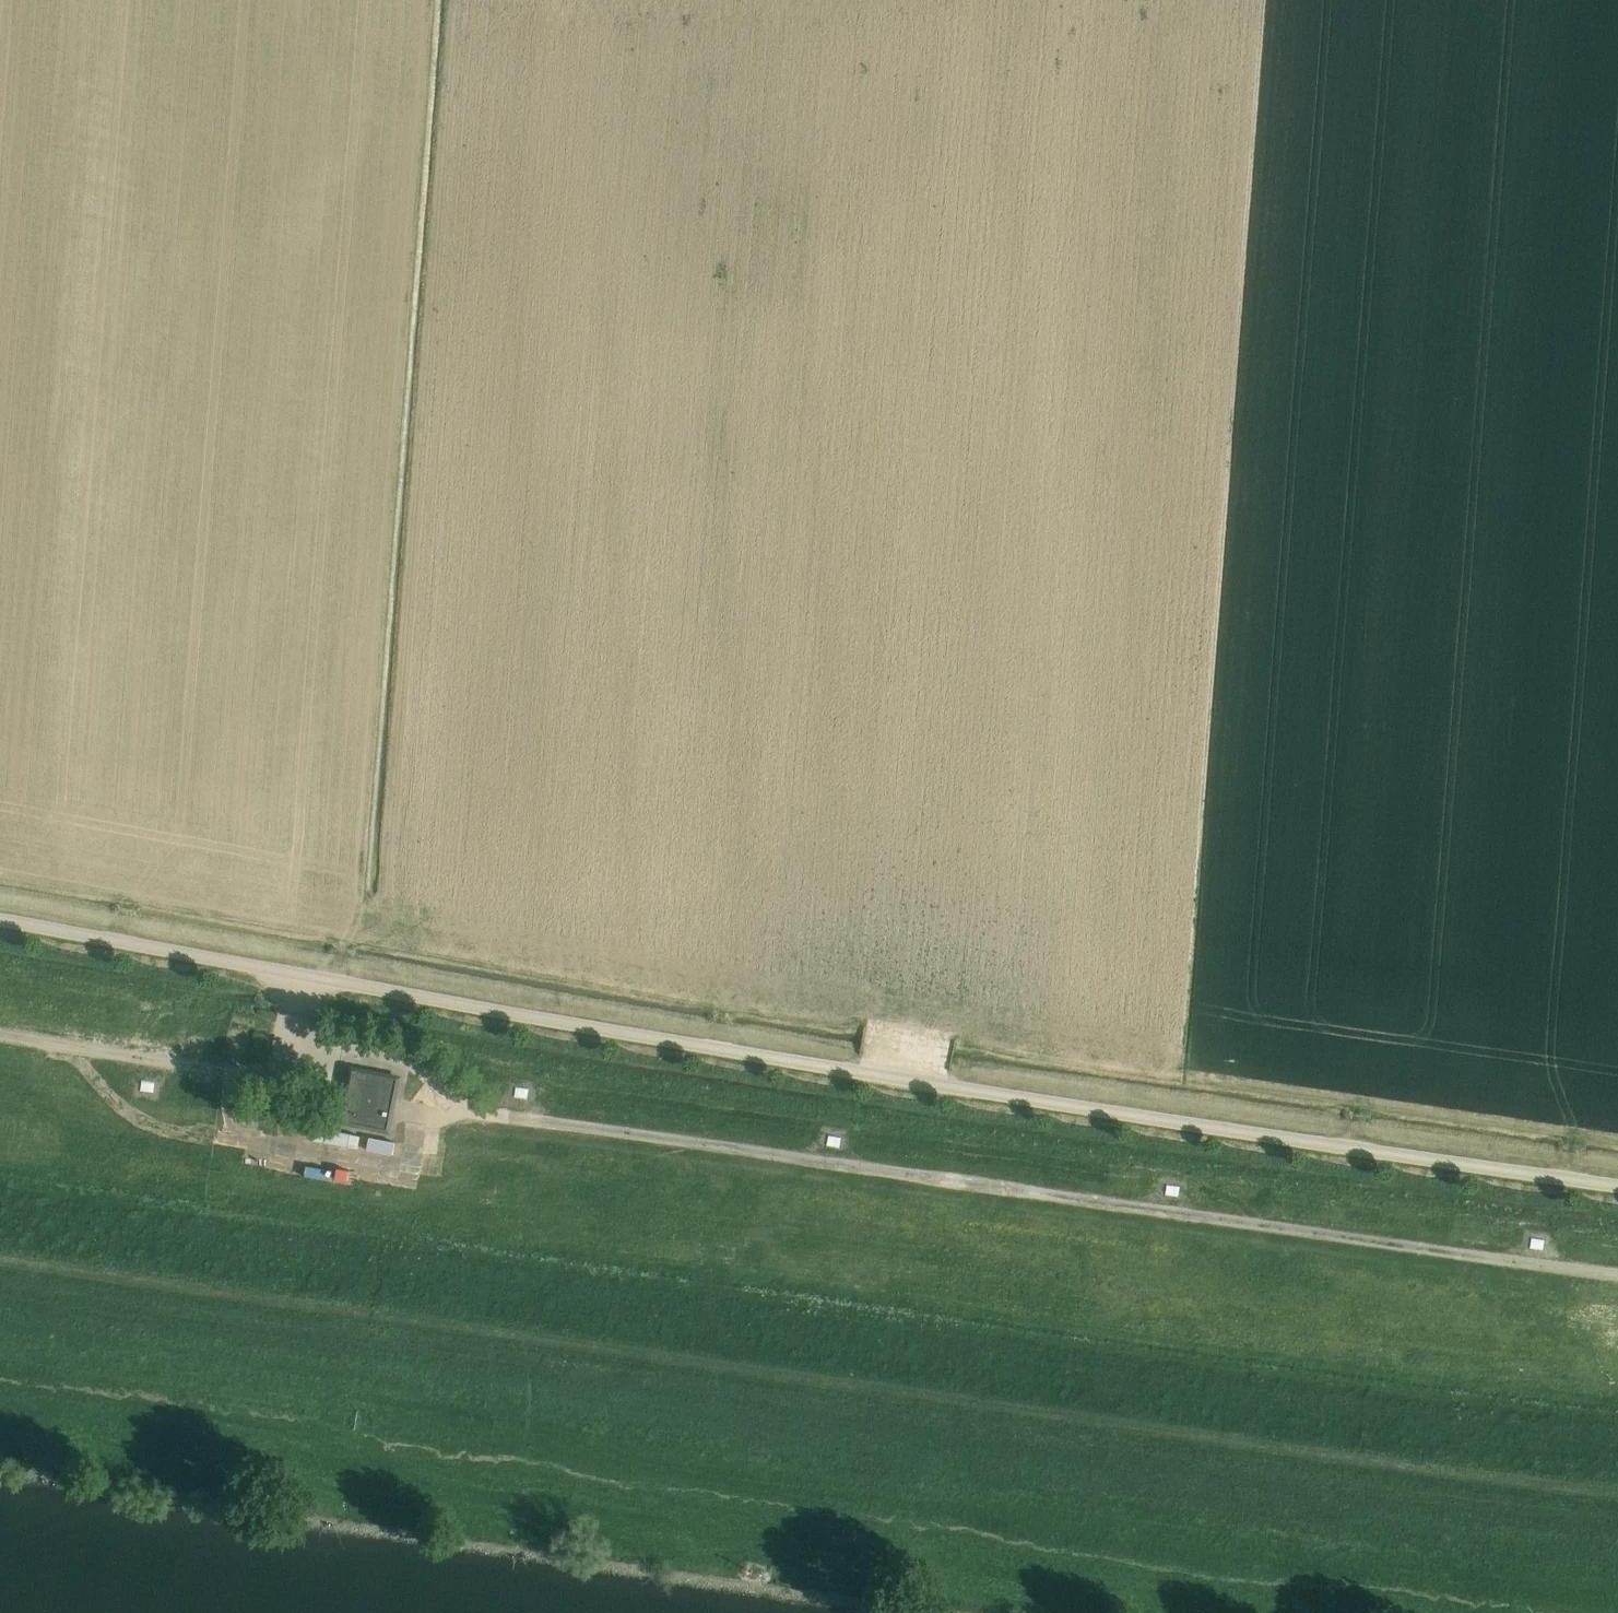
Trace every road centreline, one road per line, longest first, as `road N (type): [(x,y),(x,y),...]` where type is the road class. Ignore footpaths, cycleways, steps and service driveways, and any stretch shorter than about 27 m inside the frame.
road 1 (unclassified): [(1617,1185),(860,1072),(0,919)]
road 2 (track): [(239,1073),(0,1033)]

